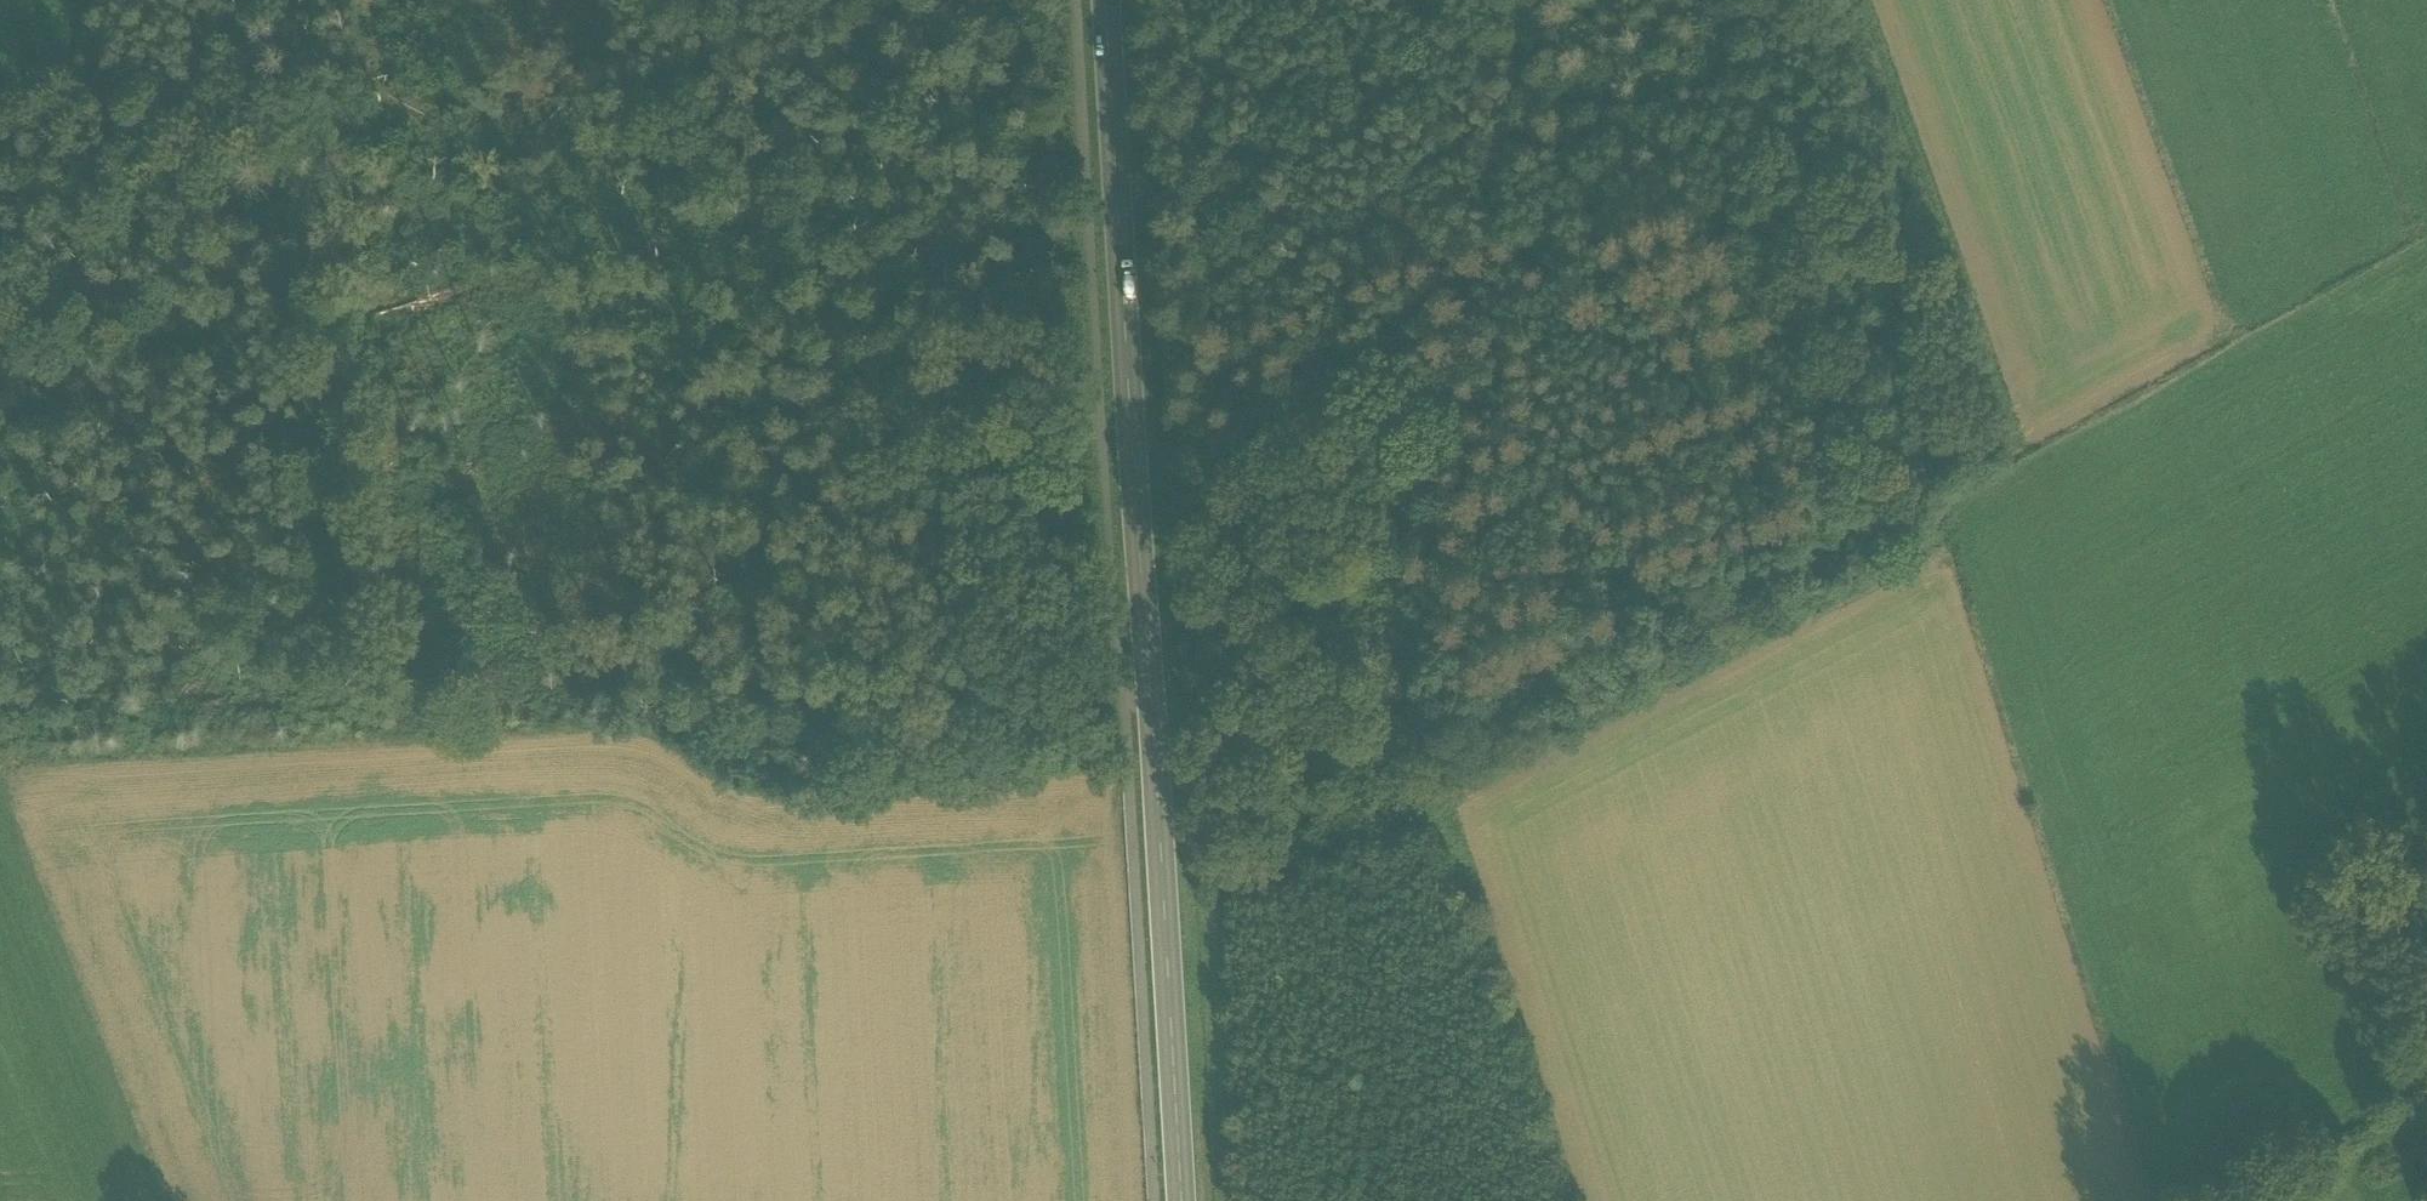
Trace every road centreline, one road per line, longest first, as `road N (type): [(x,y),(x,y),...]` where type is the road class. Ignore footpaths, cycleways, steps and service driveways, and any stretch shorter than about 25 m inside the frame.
road 1 (tertiary): [(1107,0),(1178,1200)]

